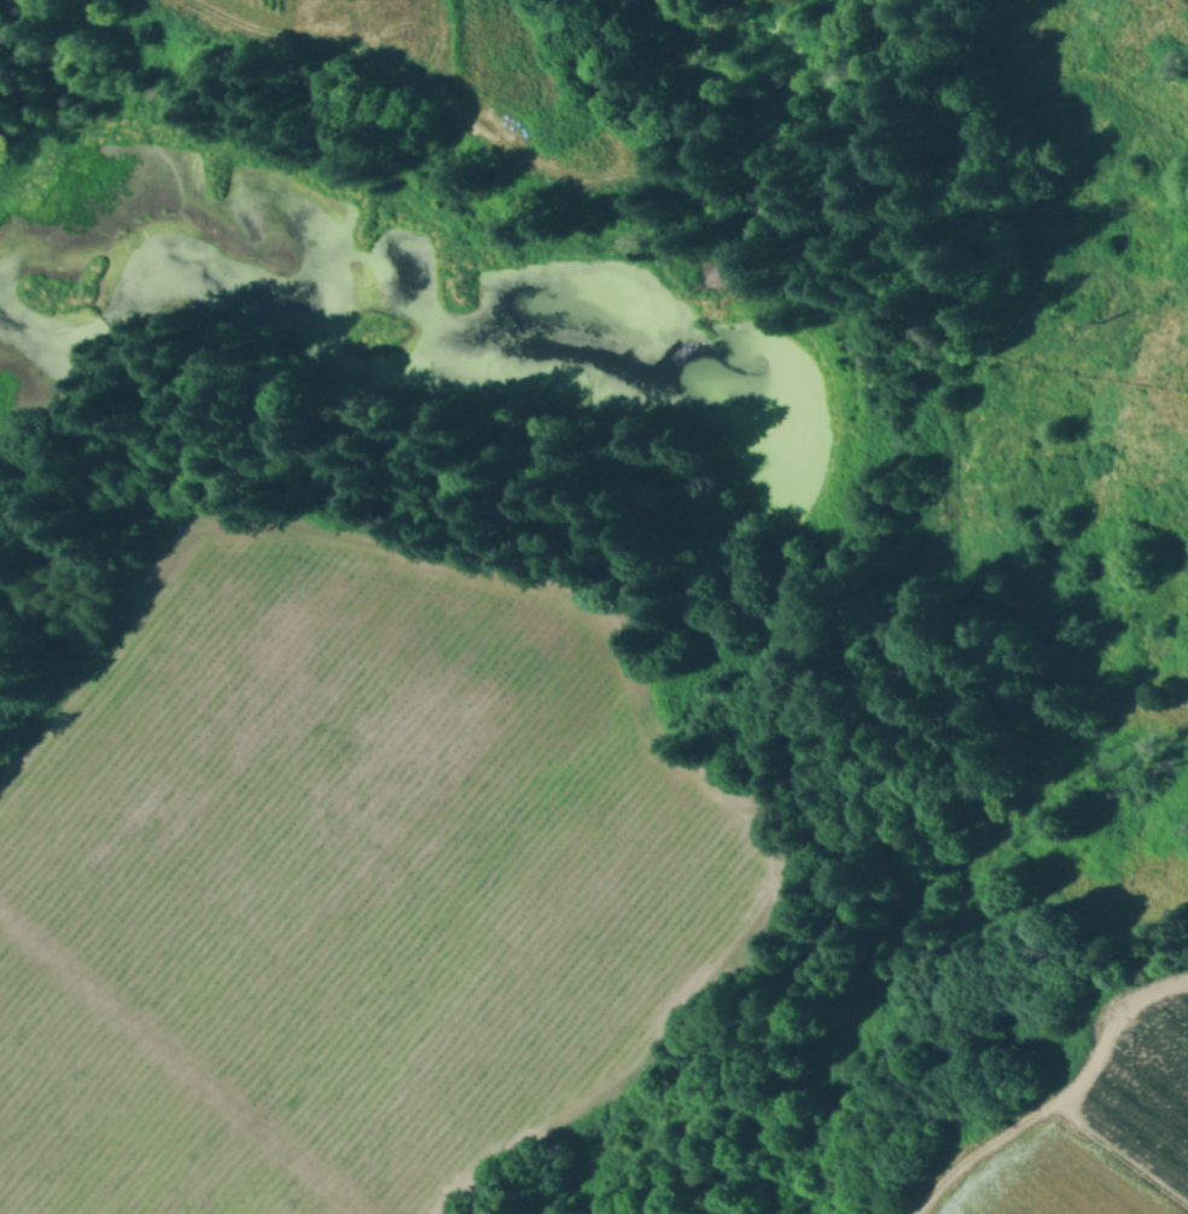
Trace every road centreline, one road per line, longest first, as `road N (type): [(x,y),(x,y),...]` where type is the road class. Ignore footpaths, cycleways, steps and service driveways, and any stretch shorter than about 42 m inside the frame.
road 1 (track): [(911,1213),(972,1154),(1066,1091),(1116,1009),(1187,992)]

